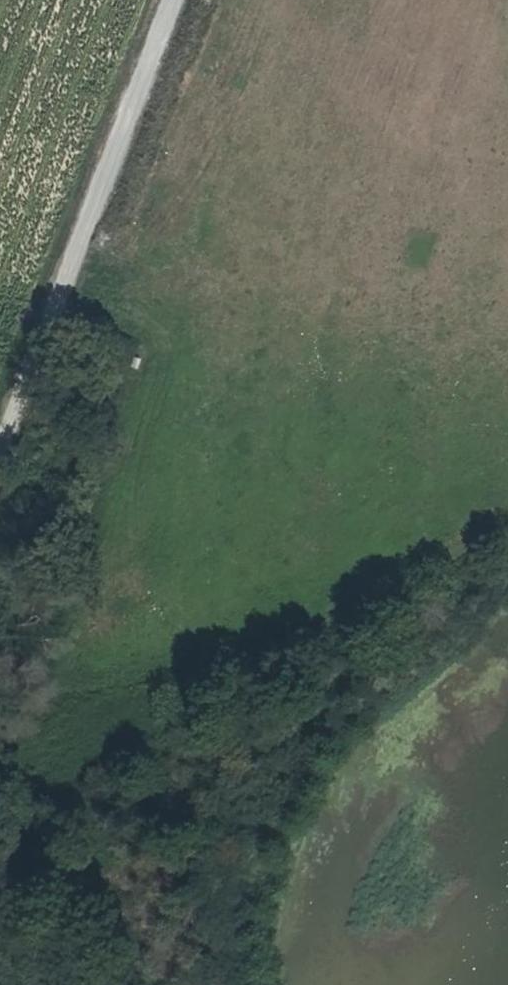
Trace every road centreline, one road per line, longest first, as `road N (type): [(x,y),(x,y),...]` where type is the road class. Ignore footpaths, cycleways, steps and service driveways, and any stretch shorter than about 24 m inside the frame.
road 1 (track): [(0,287),(115,0)]

